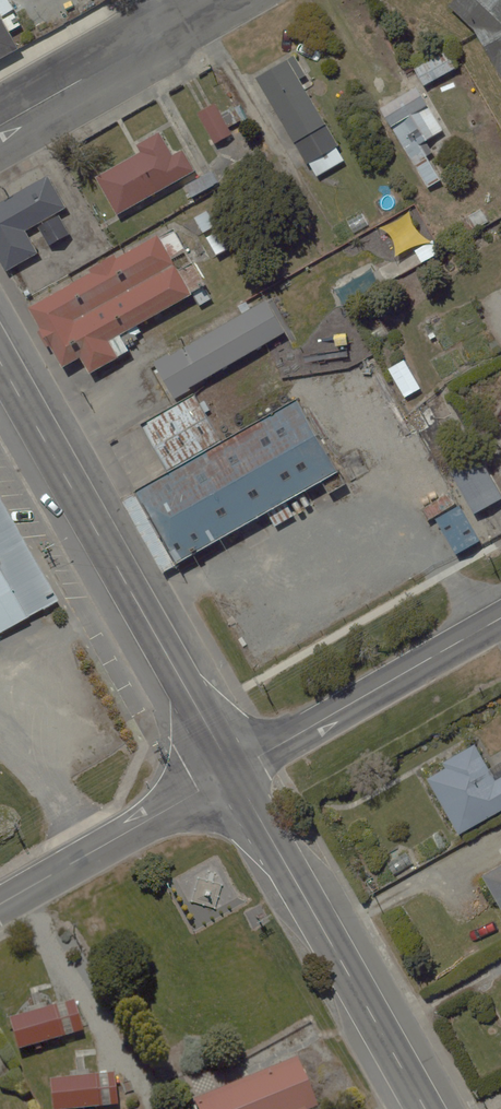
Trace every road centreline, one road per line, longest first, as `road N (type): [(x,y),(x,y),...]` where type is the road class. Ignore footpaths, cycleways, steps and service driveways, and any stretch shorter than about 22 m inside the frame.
road 1 (primary): [(233,772),(0,358)]
road 2 (primary): [(425,1108),(233,772)]
road 3 (tertiary): [(233,772),(500,617)]
road 4 (unclassified): [(0,904),(233,772)]
road 5 (residential): [(224,0),(0,127)]

